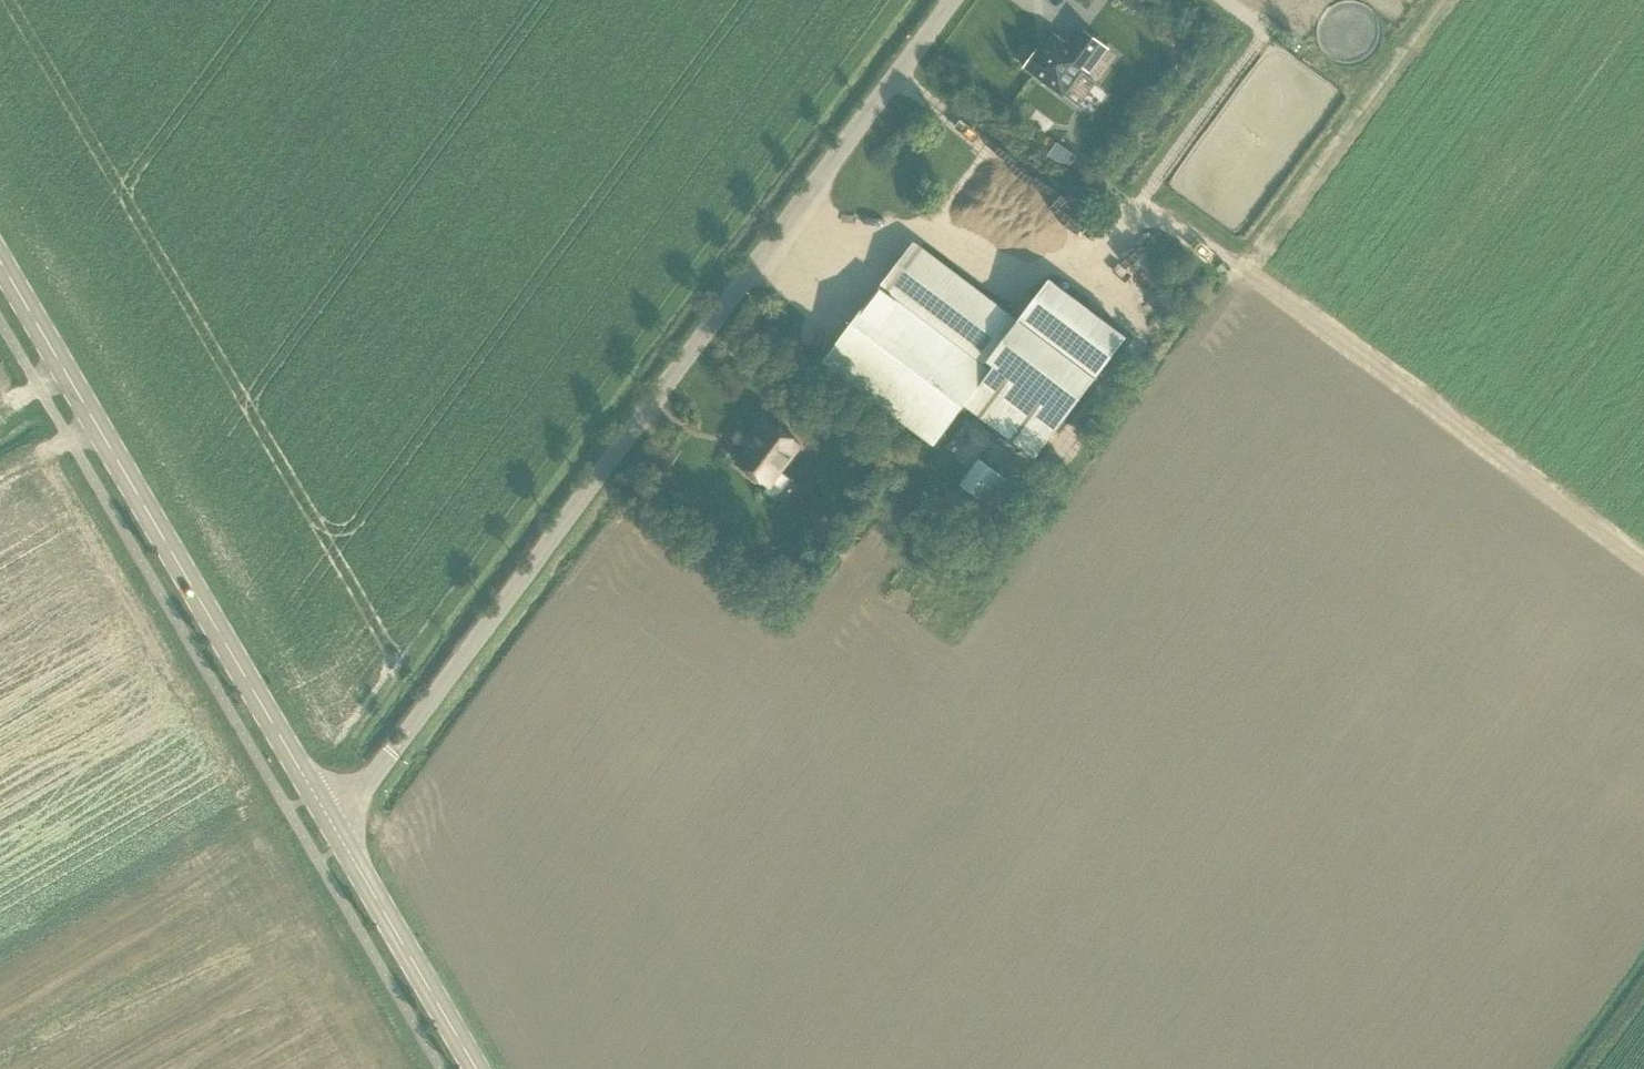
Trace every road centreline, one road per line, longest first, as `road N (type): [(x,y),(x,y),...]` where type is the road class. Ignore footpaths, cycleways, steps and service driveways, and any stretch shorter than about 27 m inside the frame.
road 1 (unclassified): [(331,822),(394,755),(954,0)]
road 2 (track): [(1264,34),(1145,205),(1382,364),(1643,560)]
road 3 (tertiary): [(331,822),(0,259)]
road 4 (tertiary): [(478,1068),(331,822)]

